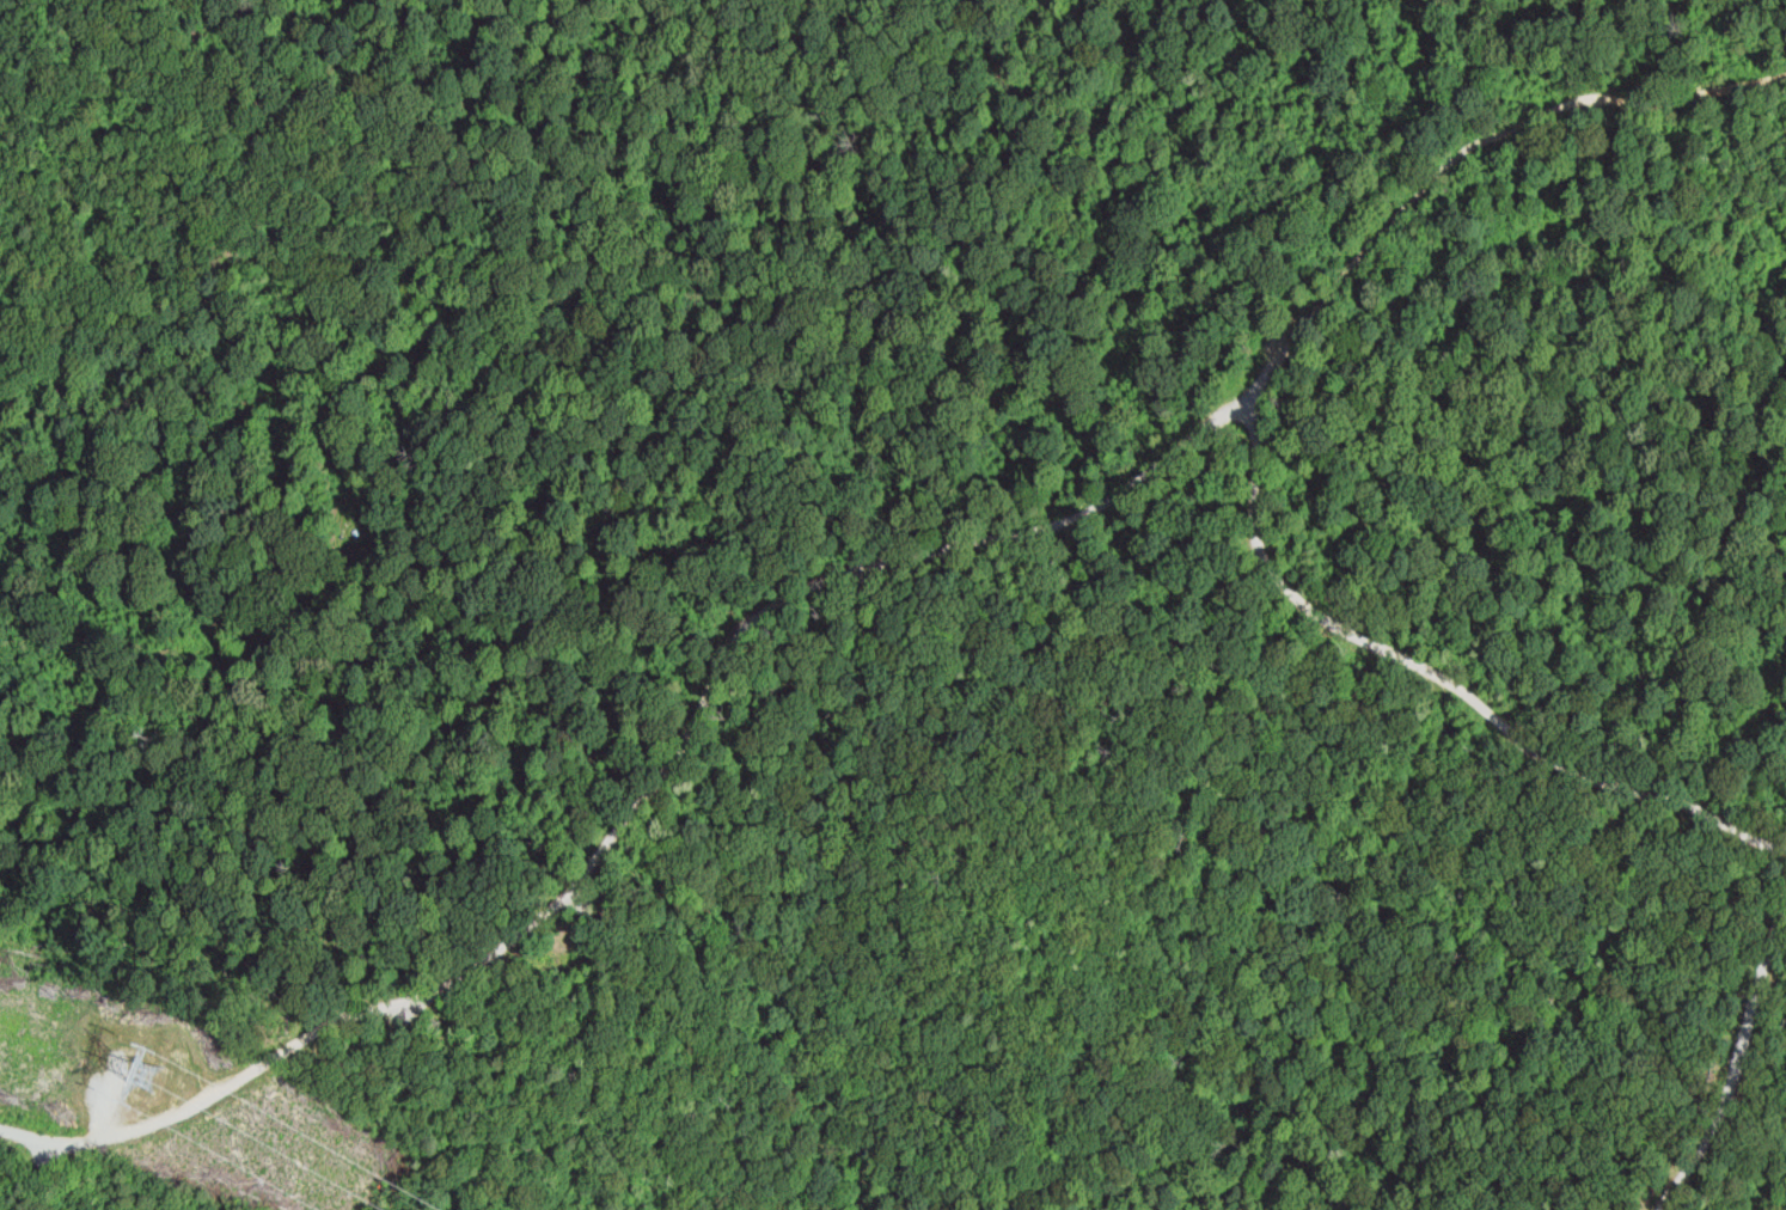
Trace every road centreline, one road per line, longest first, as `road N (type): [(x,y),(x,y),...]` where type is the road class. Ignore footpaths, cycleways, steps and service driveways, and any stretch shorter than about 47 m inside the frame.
road 1 (track): [(0,1133),(103,1104),(257,1019),(528,799),(657,598),(935,532),(1123,429),(1206,344),(1296,208),(1736,53),(1785,12)]
road 2 (track): [(1296,208),(1246,507),(1272,683),(1609,832),(1785,843)]

